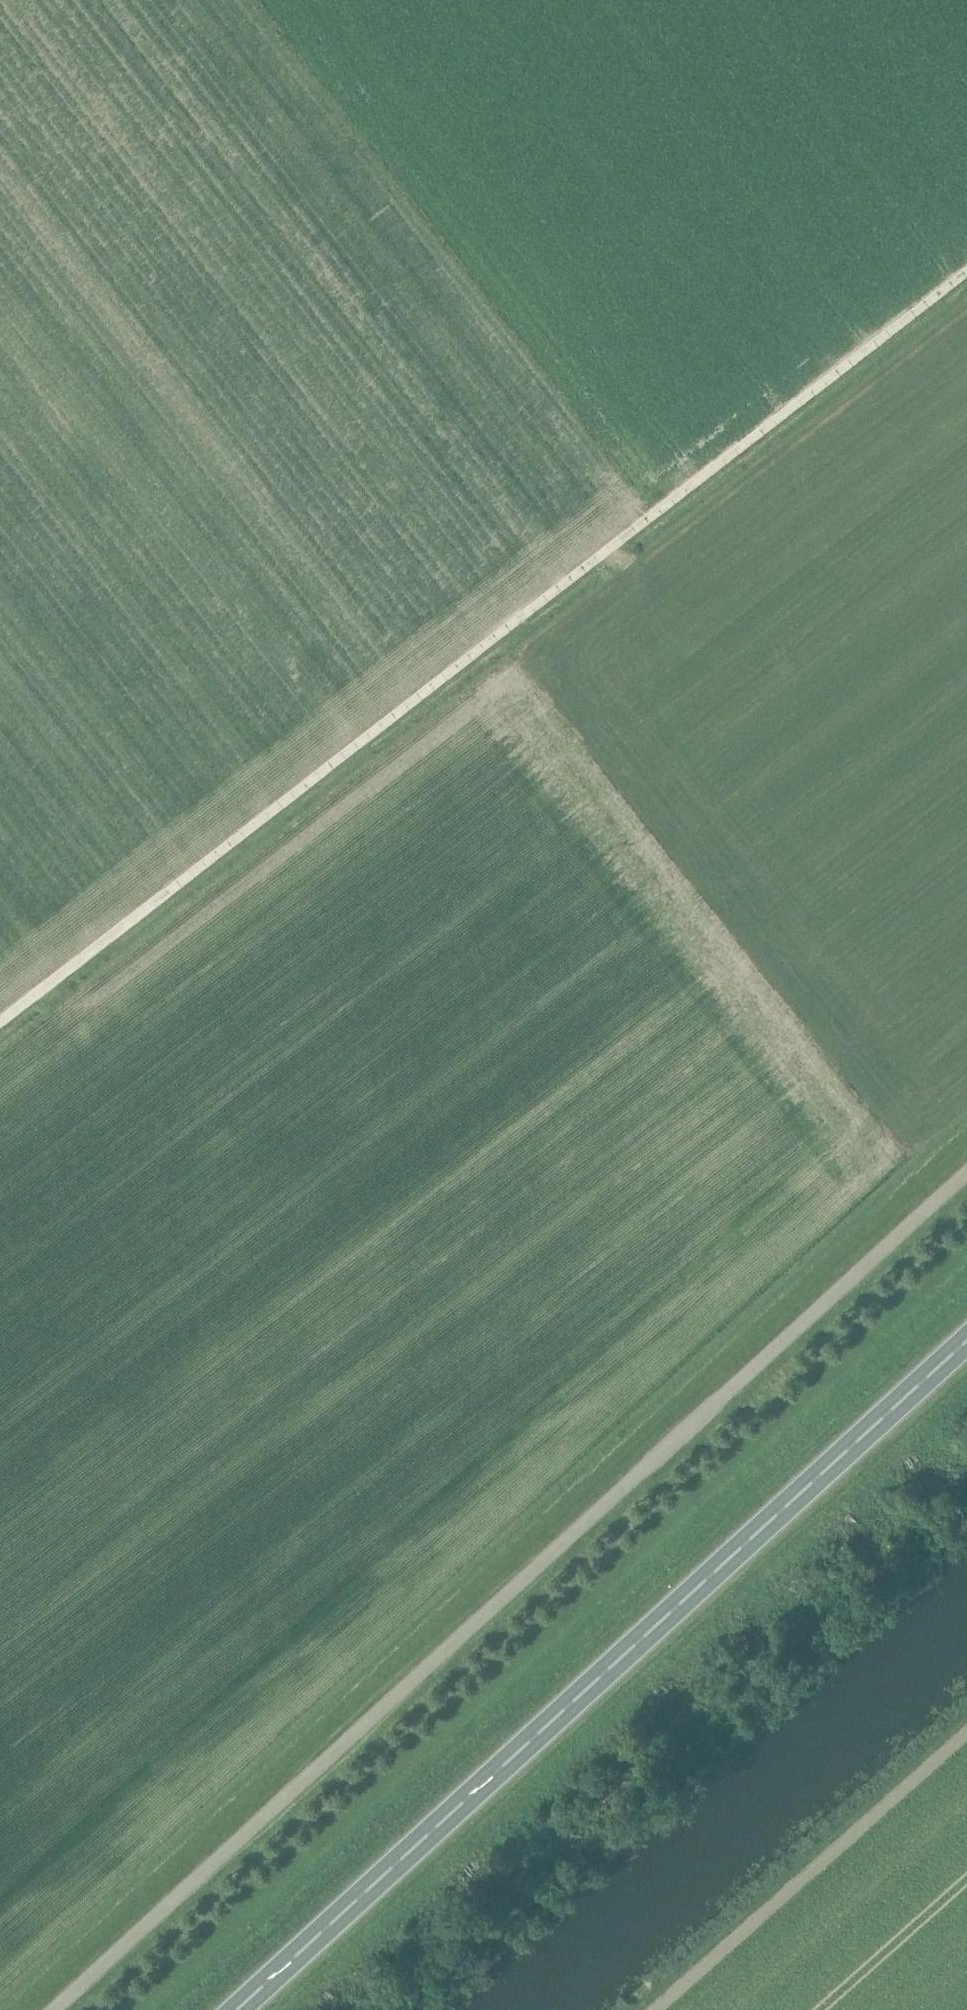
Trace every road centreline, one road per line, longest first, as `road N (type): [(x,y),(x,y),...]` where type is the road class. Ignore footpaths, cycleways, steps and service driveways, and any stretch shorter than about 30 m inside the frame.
road 1 (unclassified): [(53,2009),(966,1172)]
road 2 (trunk): [(229,2009),(966,1331)]

